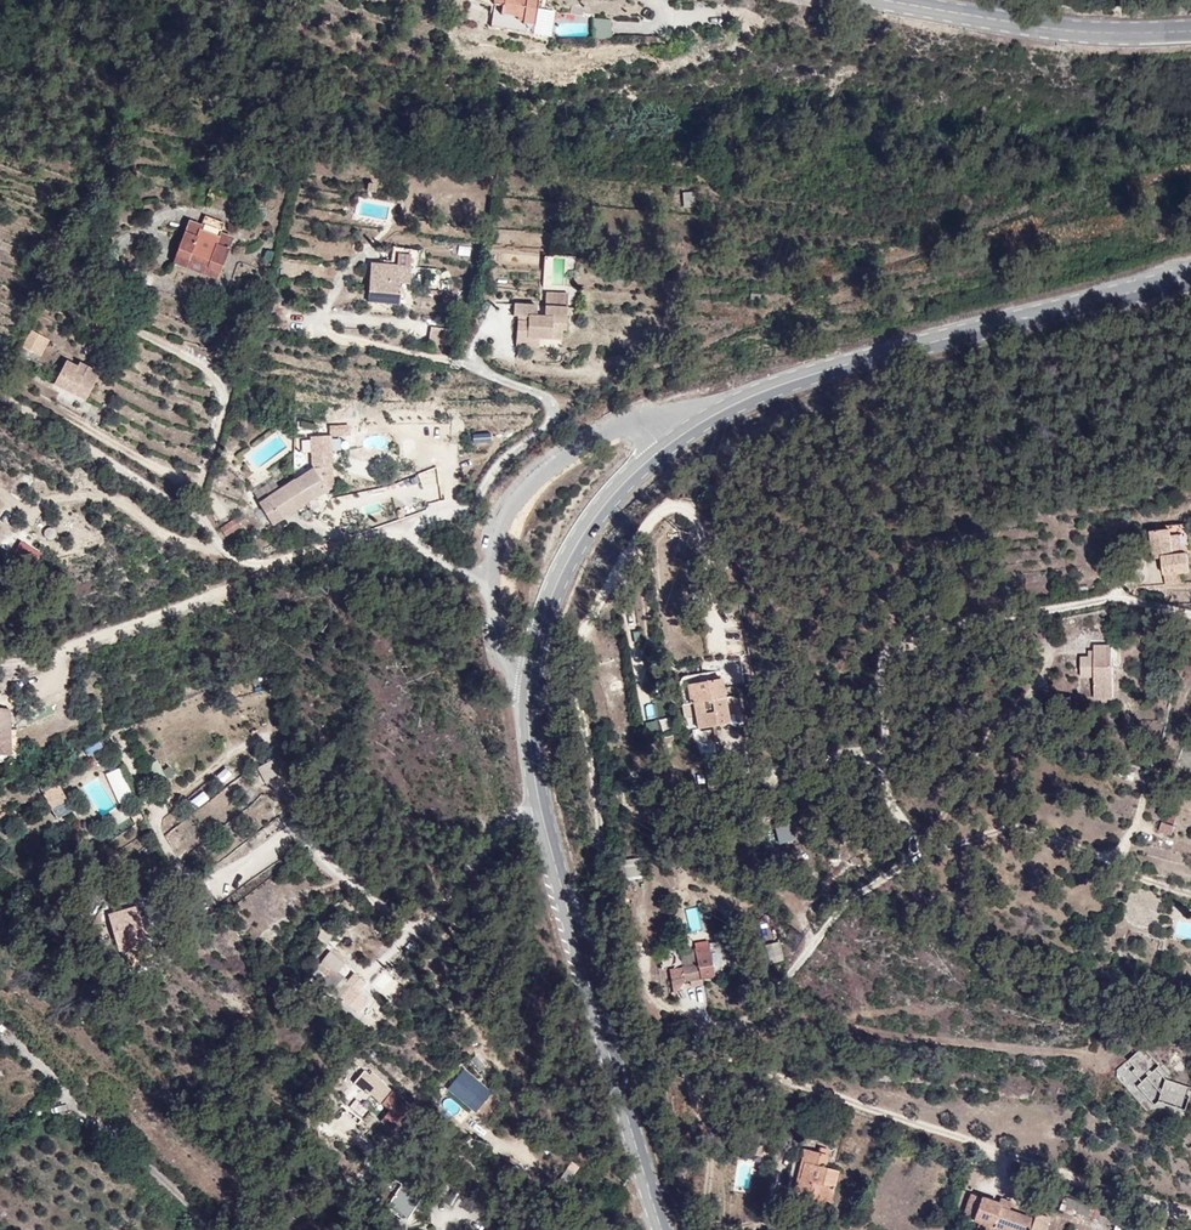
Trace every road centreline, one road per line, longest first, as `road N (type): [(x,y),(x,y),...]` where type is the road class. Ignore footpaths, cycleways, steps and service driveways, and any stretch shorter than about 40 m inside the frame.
road 1 (primary): [(664,1229),(583,964),(532,746),(530,658),(569,558),(626,481),(743,401),(872,357),(1190,277)]
road 2 (primary): [(1190,32),(1078,31),(889,0)]

